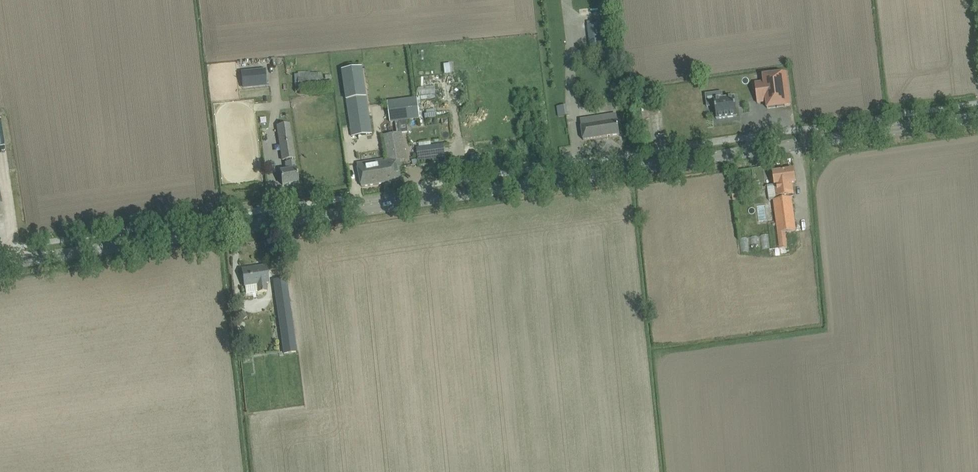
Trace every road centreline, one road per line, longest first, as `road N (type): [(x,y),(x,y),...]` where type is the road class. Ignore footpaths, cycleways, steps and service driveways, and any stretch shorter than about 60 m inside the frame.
road 1 (tertiary): [(0,263),(977,117)]

